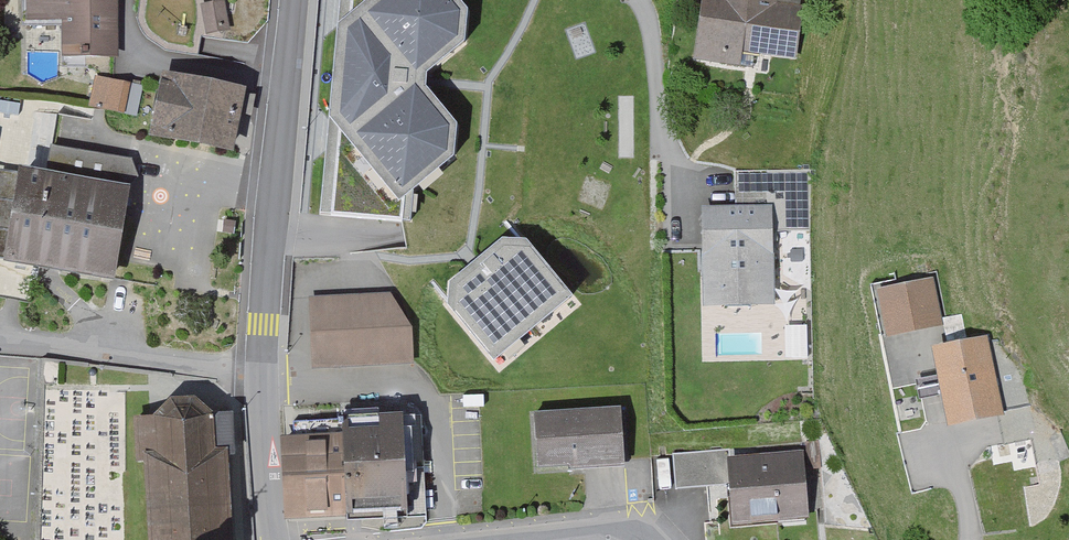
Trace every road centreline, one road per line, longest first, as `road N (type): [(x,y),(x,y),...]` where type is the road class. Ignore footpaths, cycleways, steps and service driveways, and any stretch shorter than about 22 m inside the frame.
road 1 (unclassified): [(276,539),(262,373),(289,0)]
road 2 (unclassified): [(649,539),(616,531),(524,539)]

